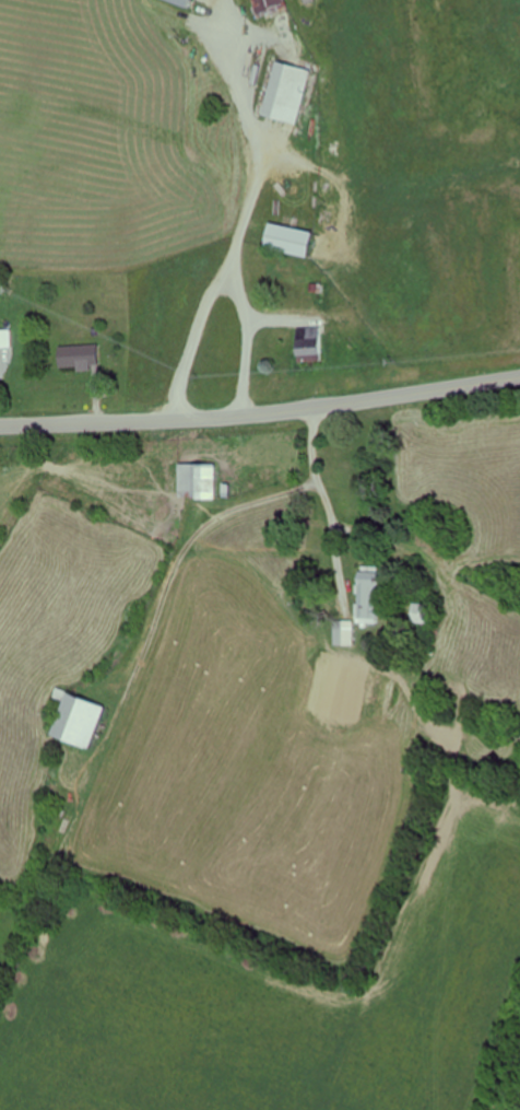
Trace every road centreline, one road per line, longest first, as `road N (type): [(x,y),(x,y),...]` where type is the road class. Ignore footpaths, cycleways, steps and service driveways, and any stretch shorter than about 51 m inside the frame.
road 1 (secondary): [(519,378),(277,413),(0,428)]
road 2 (residential): [(163,421),(205,28),(199,0)]

